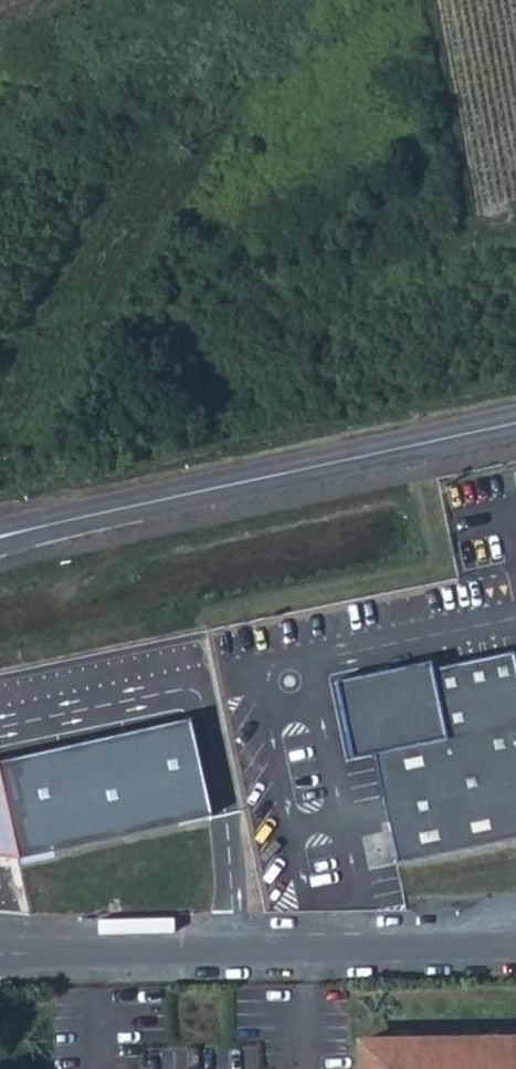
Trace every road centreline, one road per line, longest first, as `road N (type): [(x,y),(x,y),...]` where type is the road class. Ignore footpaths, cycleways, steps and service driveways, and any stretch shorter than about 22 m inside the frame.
road 1 (unclassified): [(0,957),(515,945)]
road 2 (secondary): [(84,517),(515,423)]

